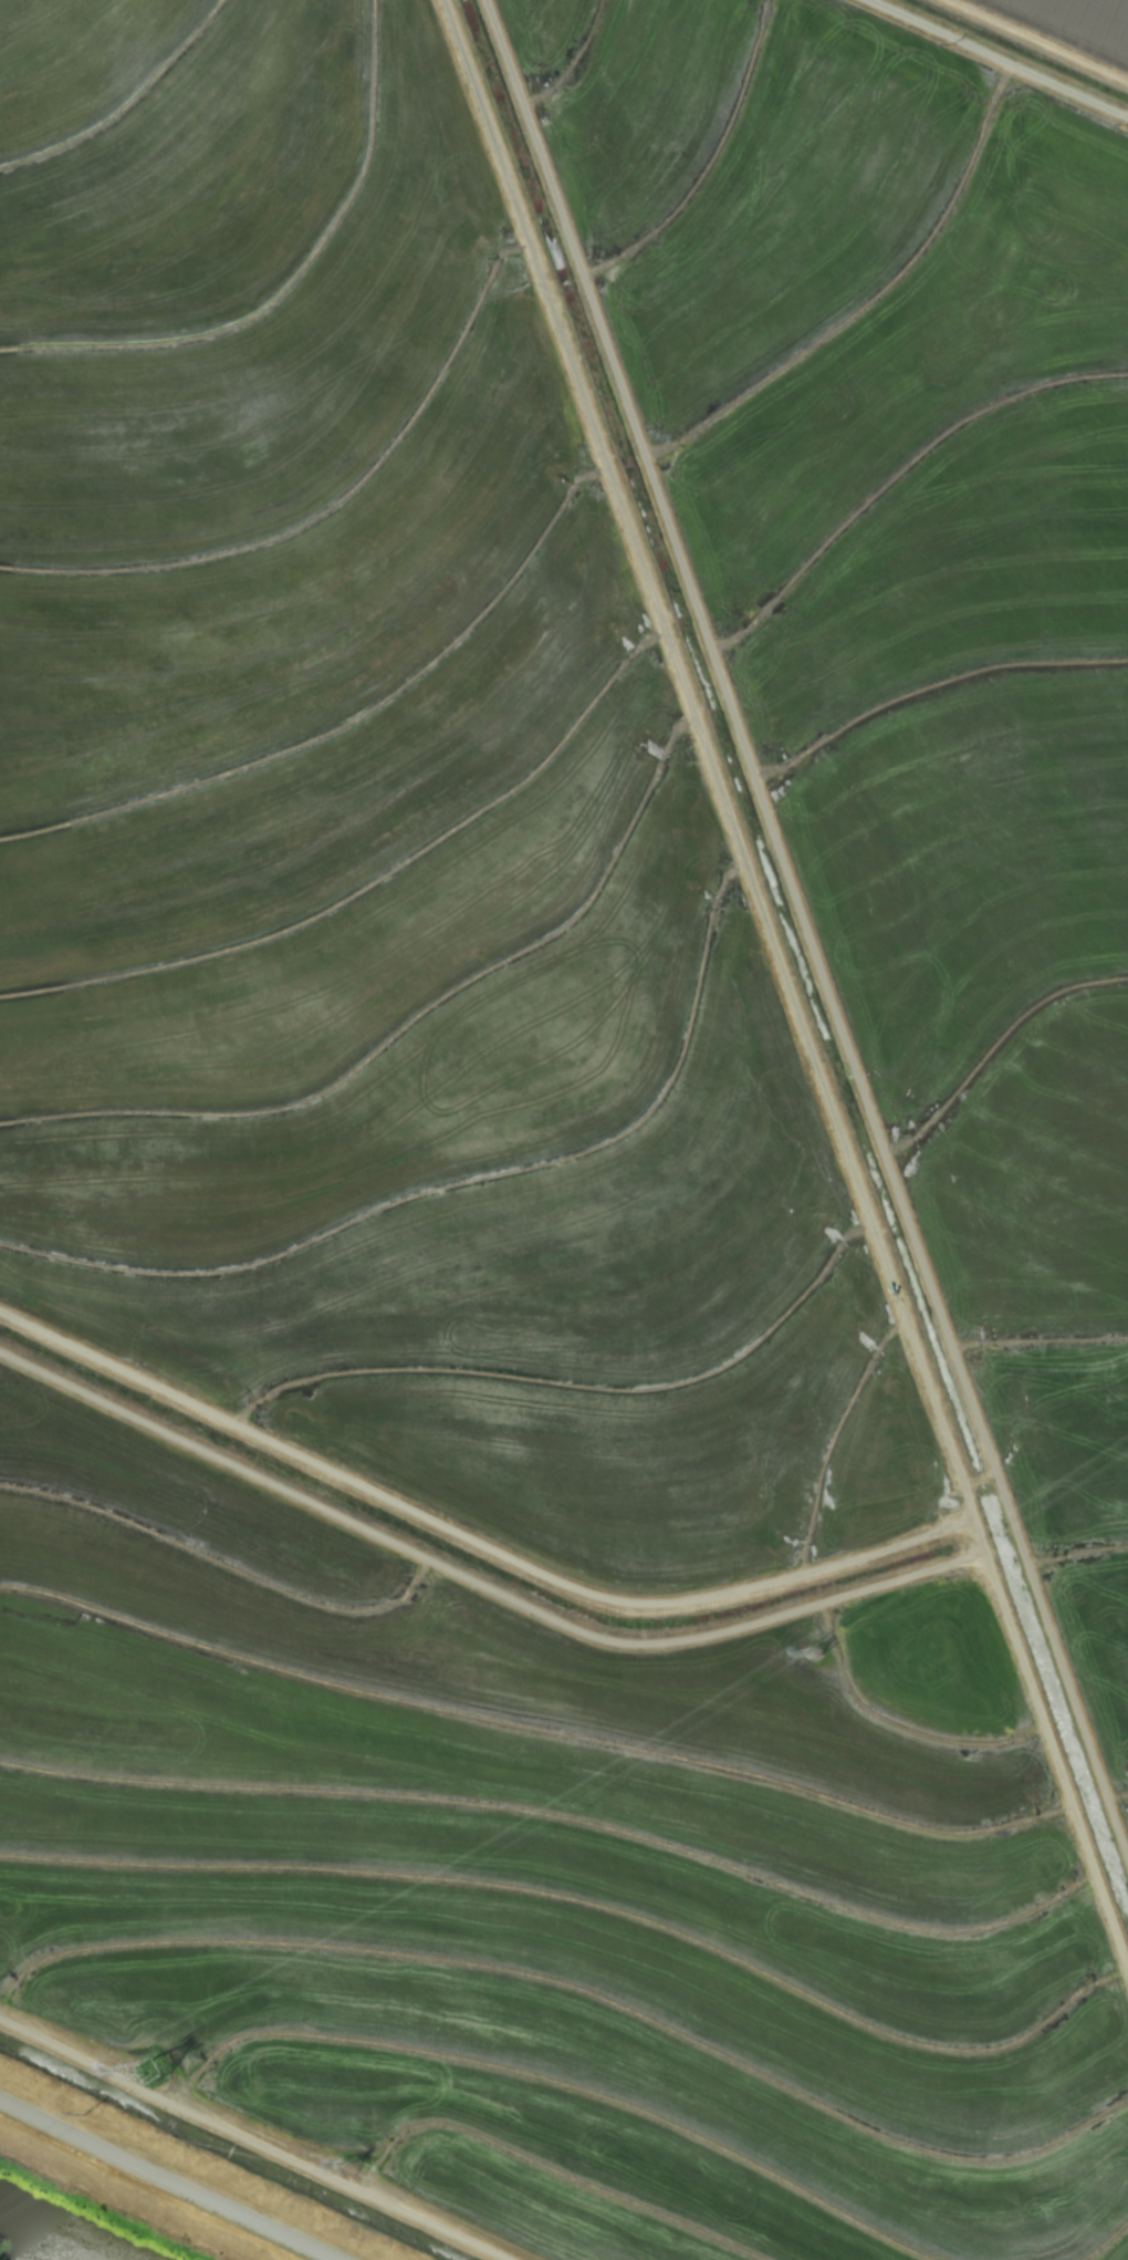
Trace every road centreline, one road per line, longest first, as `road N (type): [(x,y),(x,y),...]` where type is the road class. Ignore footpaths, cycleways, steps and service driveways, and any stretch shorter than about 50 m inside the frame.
road 1 (tertiary): [(320,2259),(0,2107)]

